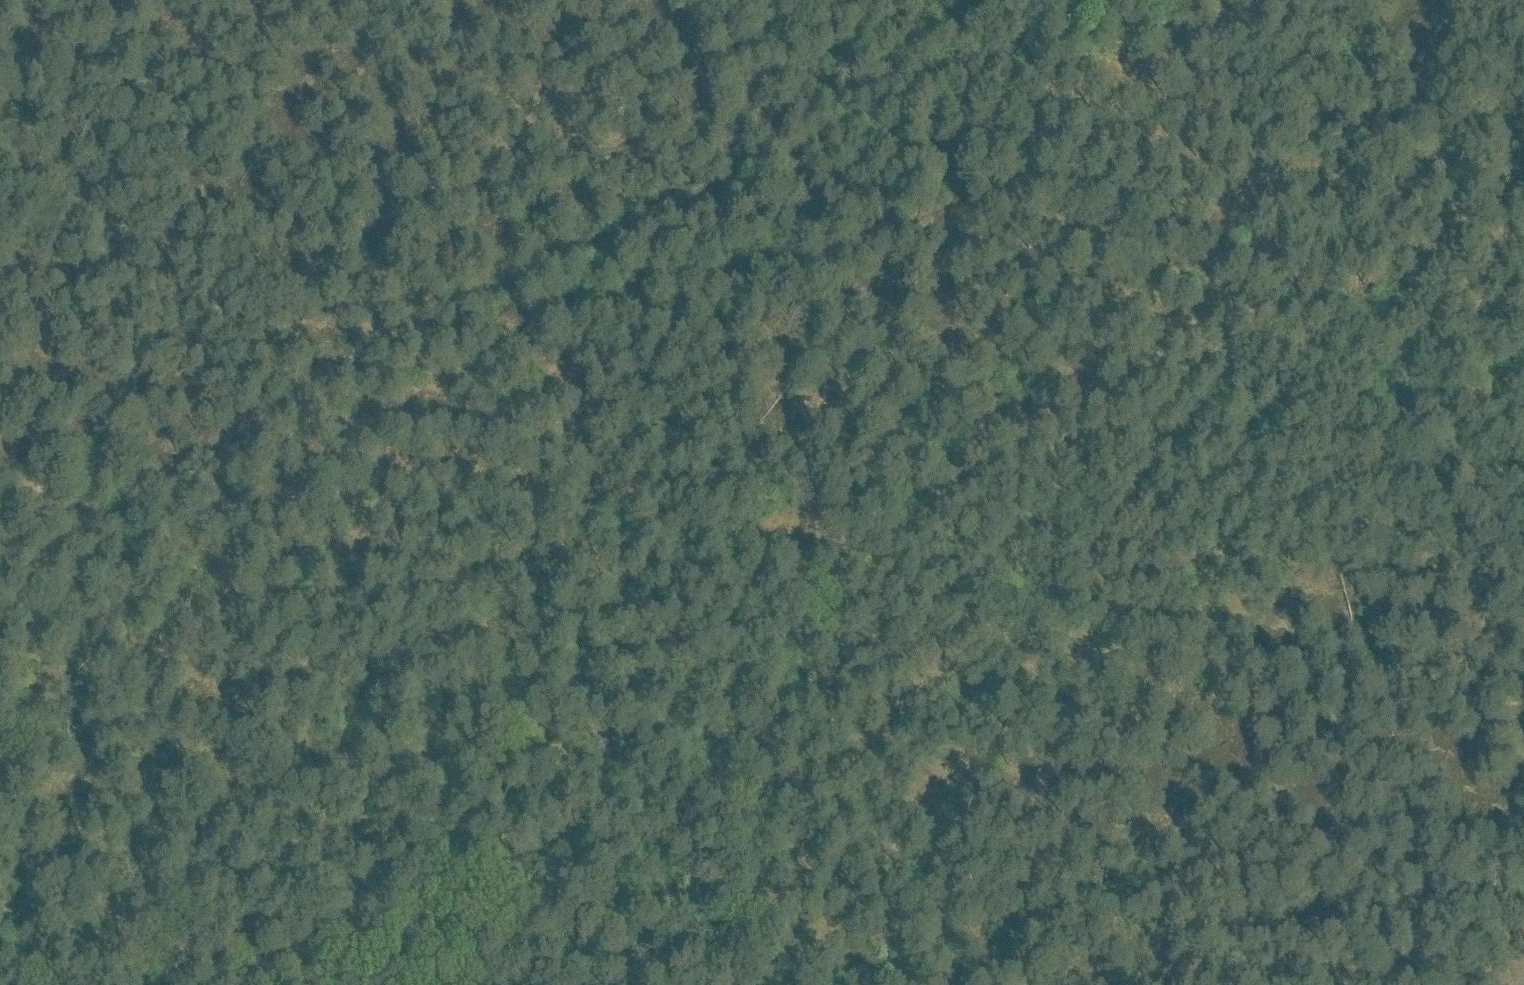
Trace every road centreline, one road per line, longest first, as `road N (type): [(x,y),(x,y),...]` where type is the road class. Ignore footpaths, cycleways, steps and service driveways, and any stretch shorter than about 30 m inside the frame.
road 1 (track): [(0,592),(394,339),(711,192)]
road 2 (track): [(711,192),(1132,0)]
road 3 (track): [(631,0),(711,192)]

